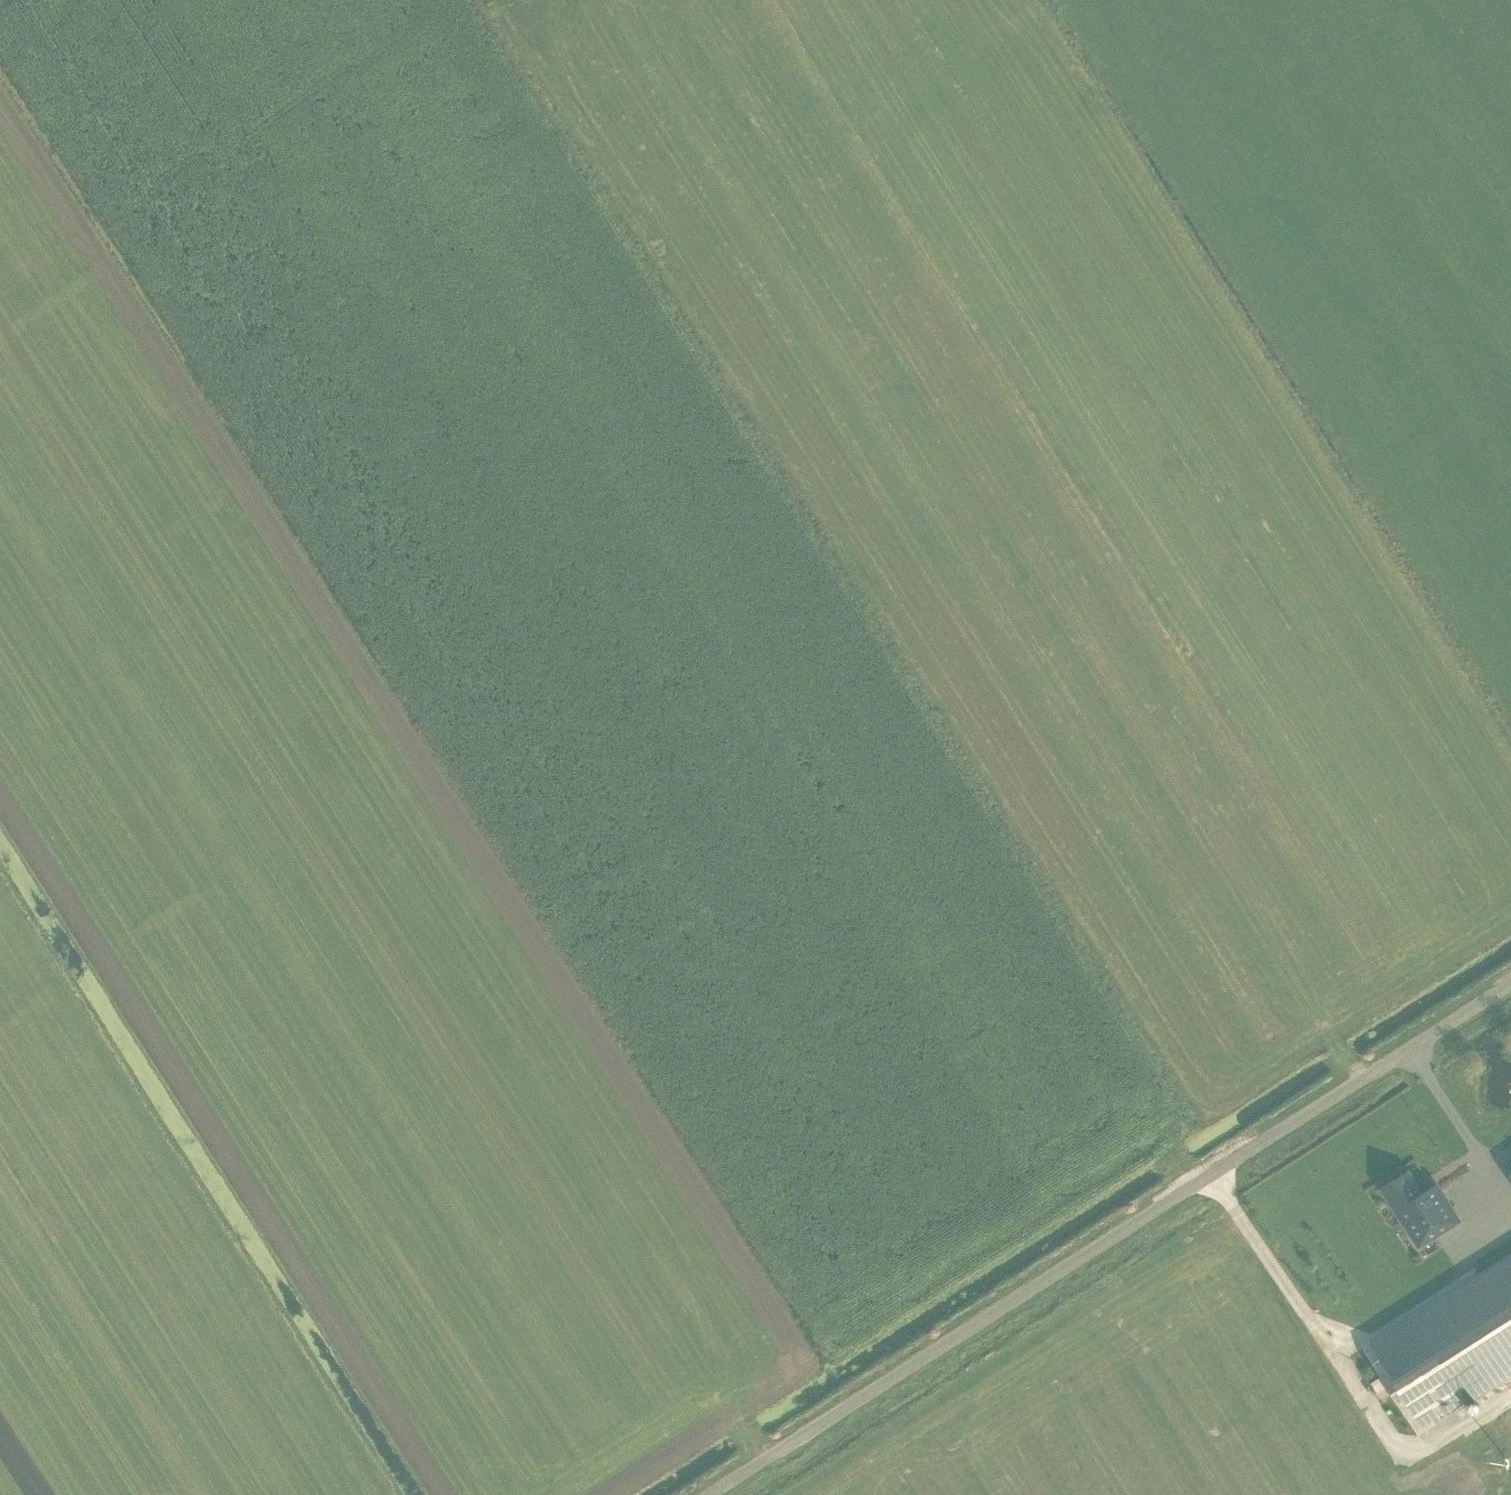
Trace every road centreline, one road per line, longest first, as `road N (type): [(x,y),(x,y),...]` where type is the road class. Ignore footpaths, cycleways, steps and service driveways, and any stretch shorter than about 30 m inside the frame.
road 1 (unclassified): [(711,1494),(1510,985)]

